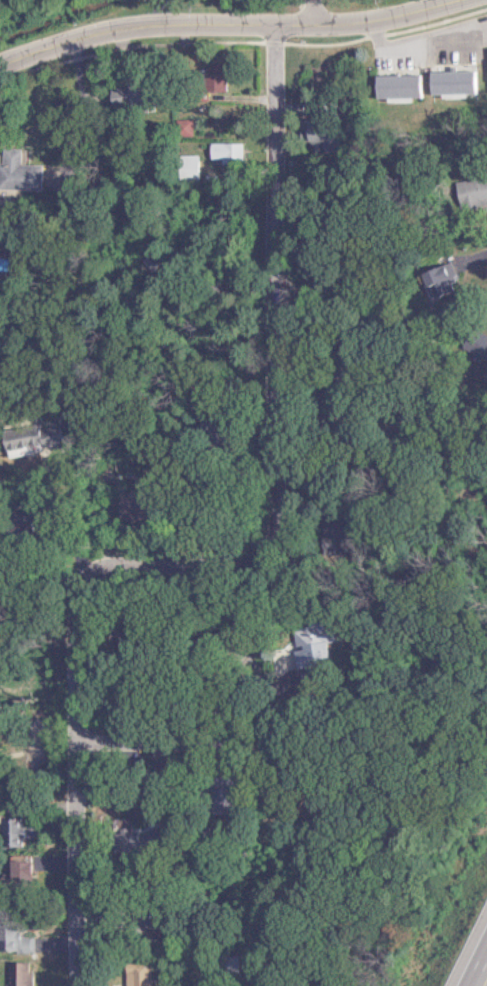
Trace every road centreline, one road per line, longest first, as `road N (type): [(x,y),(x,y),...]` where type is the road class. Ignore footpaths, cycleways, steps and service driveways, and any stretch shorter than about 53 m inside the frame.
road 1 (residential): [(63,985),(71,598),(100,574),(246,565),(264,540),(265,35)]
road 2 (residential): [(0,69),(166,32),(378,28),(478,0)]
road 3 (residential): [(67,752),(266,749)]

